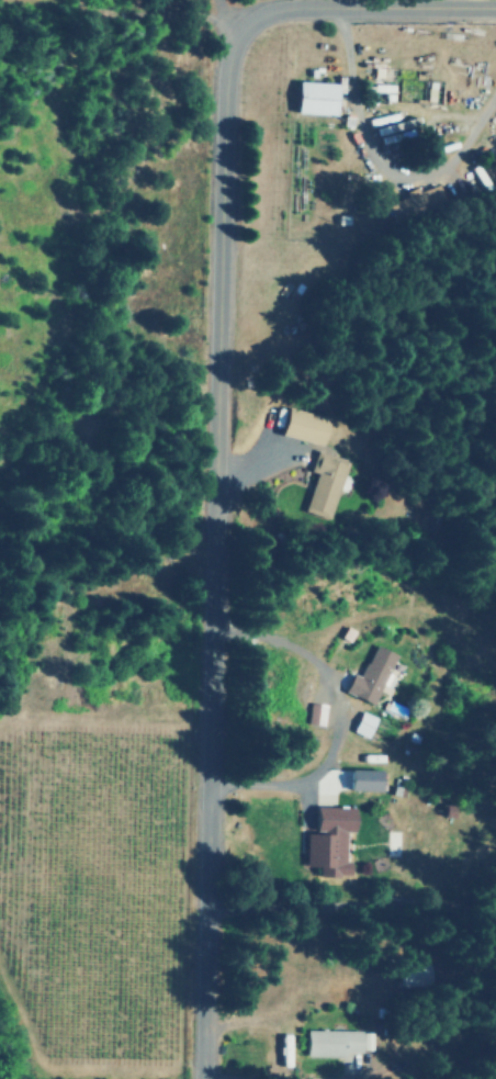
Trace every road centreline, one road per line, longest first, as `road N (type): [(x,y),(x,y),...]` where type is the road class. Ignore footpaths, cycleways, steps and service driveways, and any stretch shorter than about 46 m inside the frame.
road 1 (residential): [(296,0),(198,59),(177,301),(180,1078)]
road 2 (residential): [(178,649),(293,653),(343,677),(356,694),(352,713),(327,726),(179,739)]

